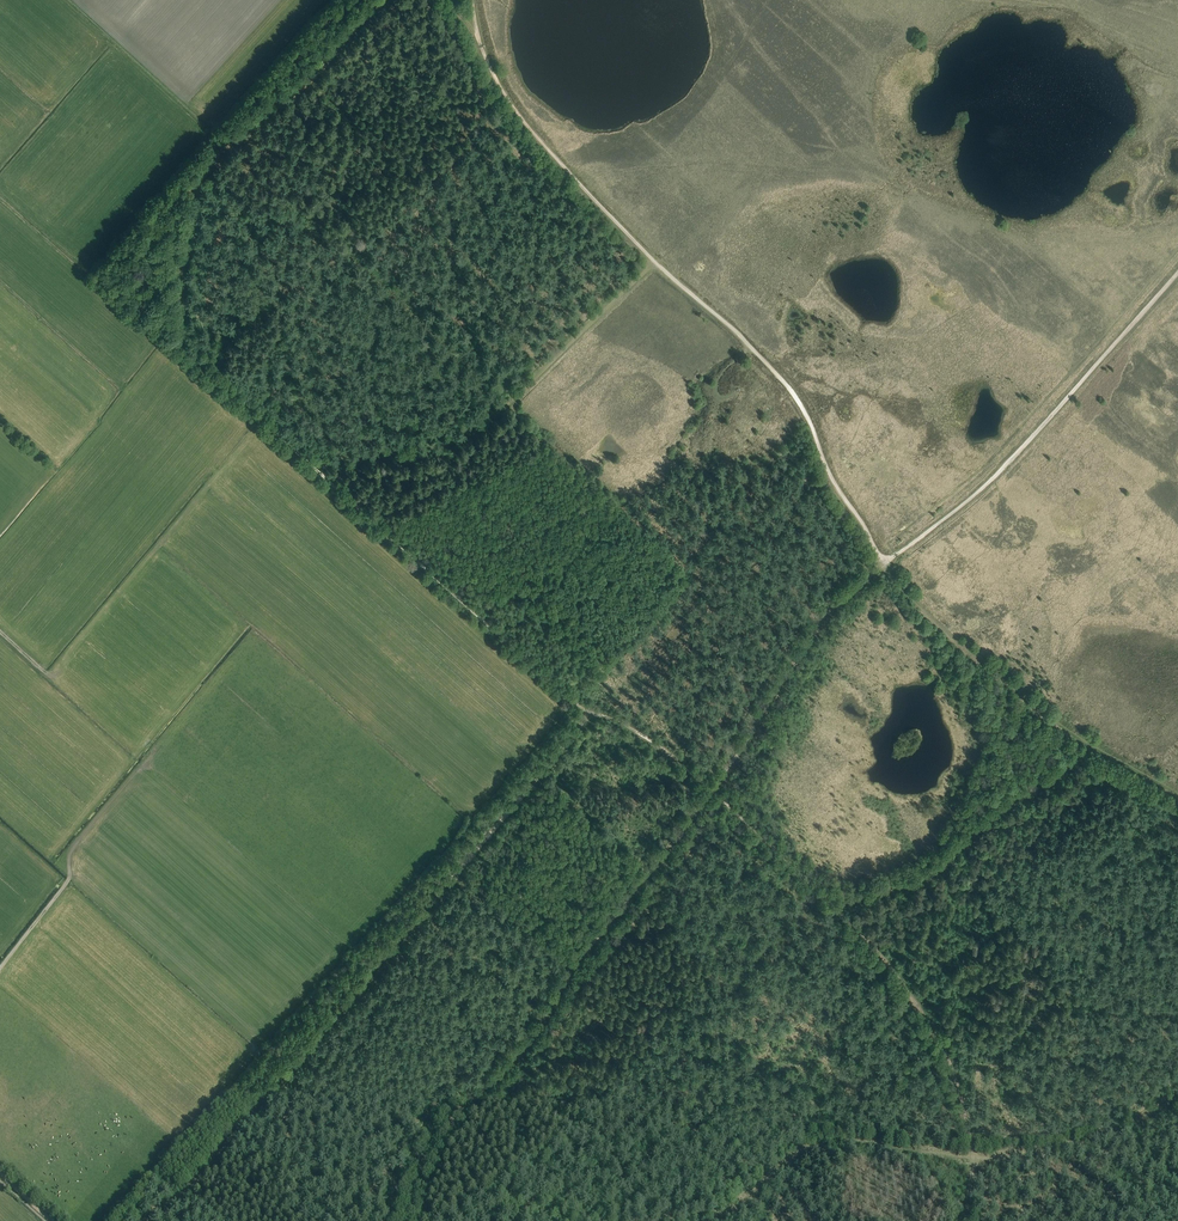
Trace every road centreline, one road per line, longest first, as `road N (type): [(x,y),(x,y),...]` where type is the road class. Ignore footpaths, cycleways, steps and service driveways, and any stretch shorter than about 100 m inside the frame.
road 1 (track): [(590,713),(196,362),(182,341),(179,270),(201,168),(377,0)]
road 2 (track): [(472,0),(479,43),(508,102),(654,263),(793,393),(885,564)]
road 3 (track): [(151,1220),(192,1189),(590,713)]
road 4 (track): [(402,1220),(424,1148),(528,1037),(568,966),(710,791)]
road 5 (track): [(974,1158),(963,1109),(901,985),(710,791)]
road 6 (track): [(885,564),(981,492),(1177,273)]
road 7 (track): [(313,466),(422,451),(489,421),(654,263)]
road 8 (track): [(710,791),(819,628),(885,564)]
road 9 (track): [(714,1220),(787,1160),(822,1145),(974,1158)]
road 10 (track): [(161,742),(81,838),(65,885),(0,970)]
road 11 (track): [(974,1158),(1072,1143),(1177,1090)]
road 12 (track): [(710,791),(652,743),(590,713)]

